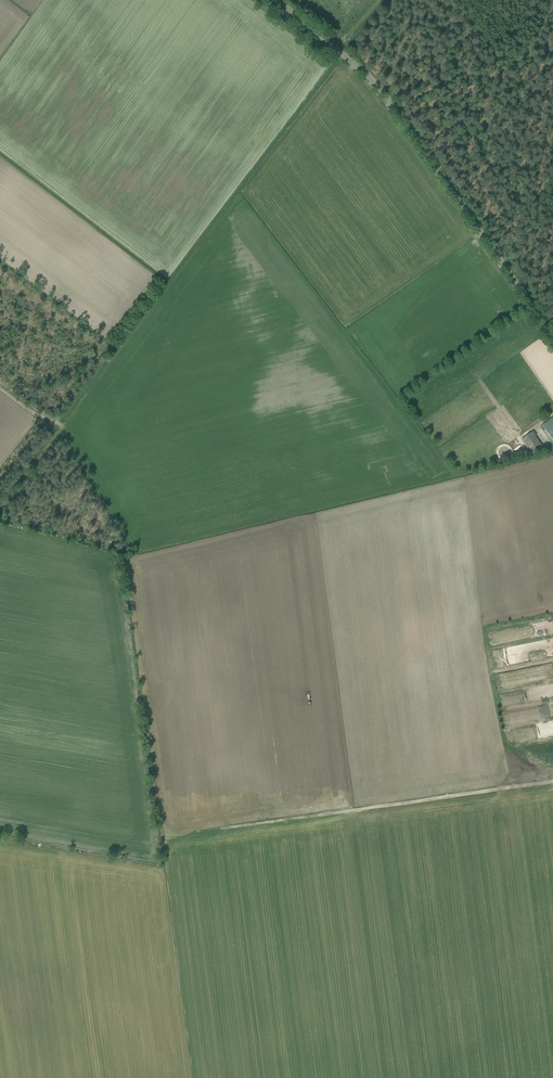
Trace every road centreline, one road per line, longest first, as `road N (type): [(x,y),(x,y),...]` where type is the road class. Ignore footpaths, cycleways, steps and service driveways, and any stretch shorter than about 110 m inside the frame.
road 1 (unclassified): [(274,0),(395,107),(552,328)]

